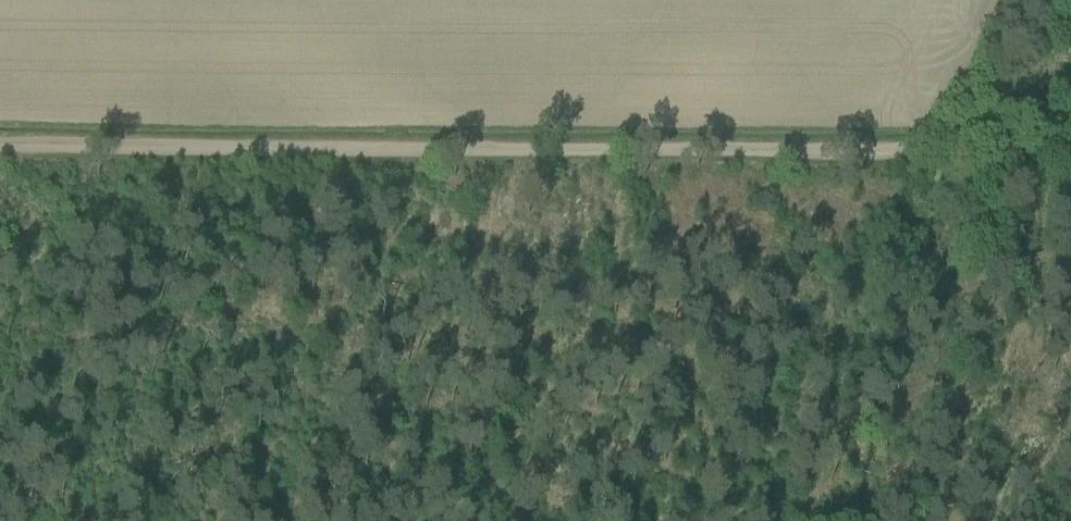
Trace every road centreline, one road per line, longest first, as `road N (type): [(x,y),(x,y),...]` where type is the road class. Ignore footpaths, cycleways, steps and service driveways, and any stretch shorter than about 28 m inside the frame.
road 1 (track): [(1070,153),(0,151)]

